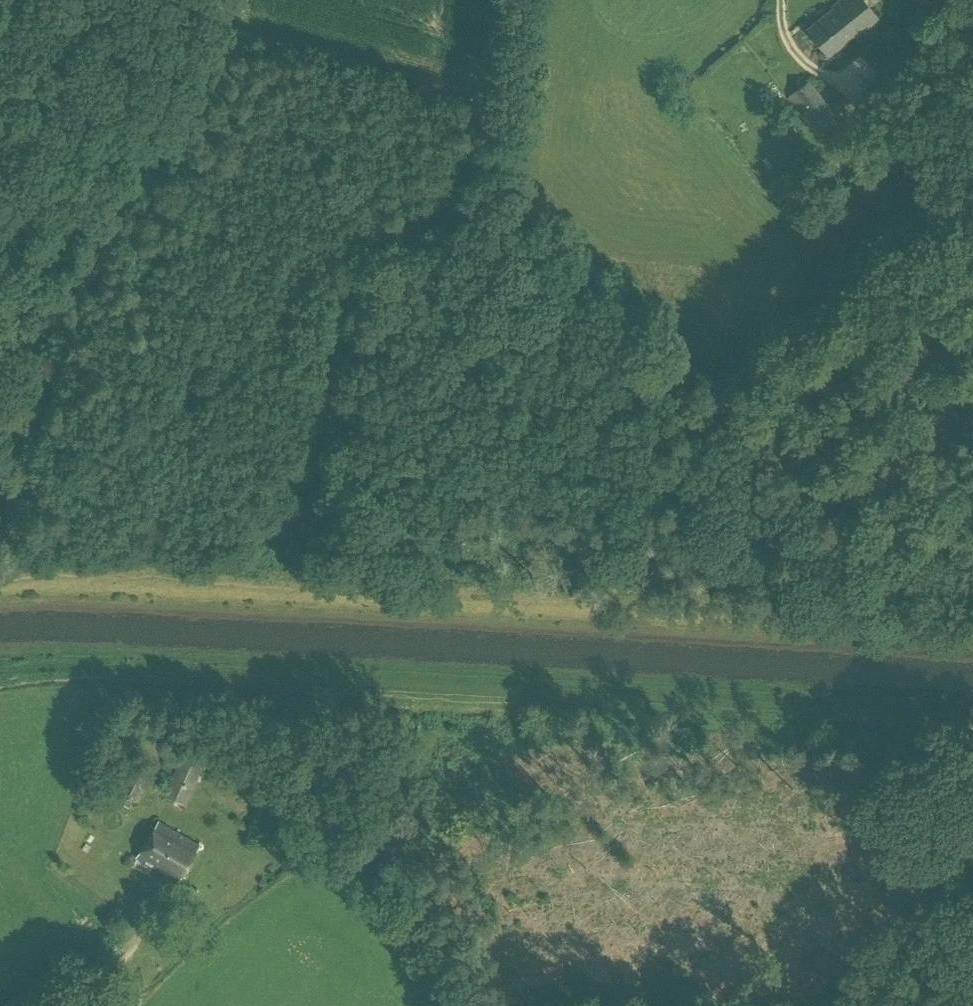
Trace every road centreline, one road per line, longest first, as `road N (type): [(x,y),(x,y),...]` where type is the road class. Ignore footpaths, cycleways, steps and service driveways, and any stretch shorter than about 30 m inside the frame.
road 1 (track): [(780,0),(786,40),(972,260)]

